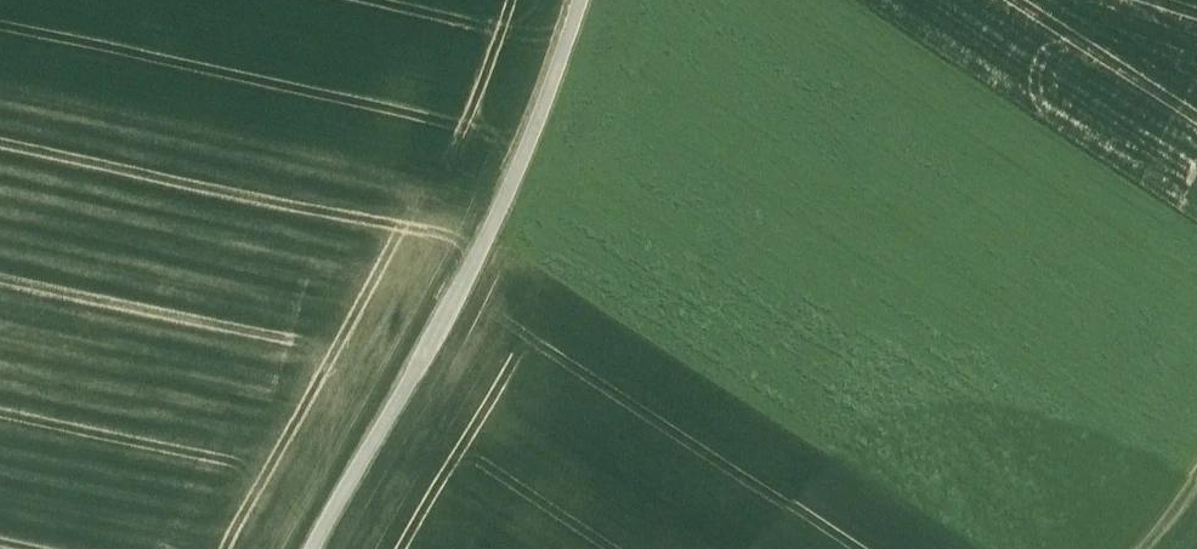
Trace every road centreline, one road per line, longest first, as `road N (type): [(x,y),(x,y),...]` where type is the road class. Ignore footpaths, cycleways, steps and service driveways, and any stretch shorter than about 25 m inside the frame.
road 1 (unclassified): [(316,548),(509,203),(593,0)]

